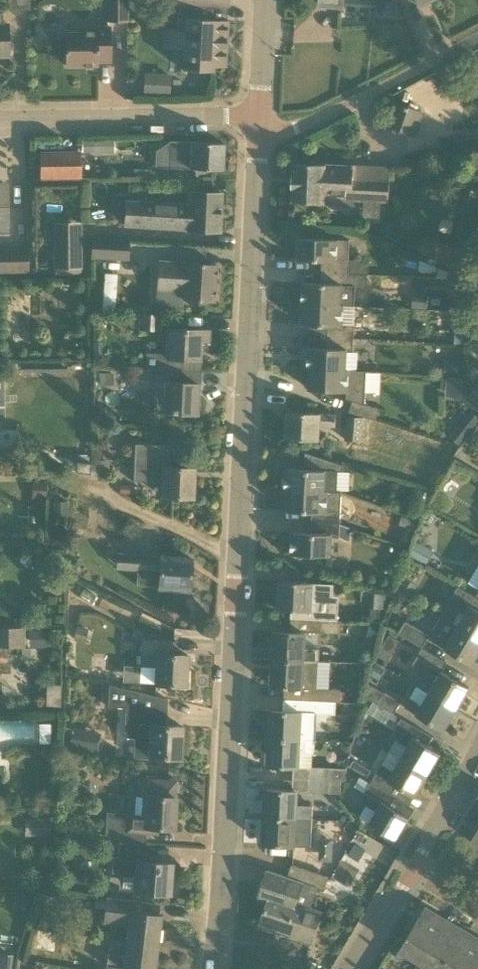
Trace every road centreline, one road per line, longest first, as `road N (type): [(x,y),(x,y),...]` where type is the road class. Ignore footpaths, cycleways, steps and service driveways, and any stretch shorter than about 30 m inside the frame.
road 1 (tertiary): [(215,968),(260,132)]
road 2 (residential): [(261,116),(0,121)]
road 3 (residential): [(260,132),(291,132),(386,86)]
road 4 (residential): [(411,862),(477,750)]
road 5 (residential): [(350,968),(411,862)]

